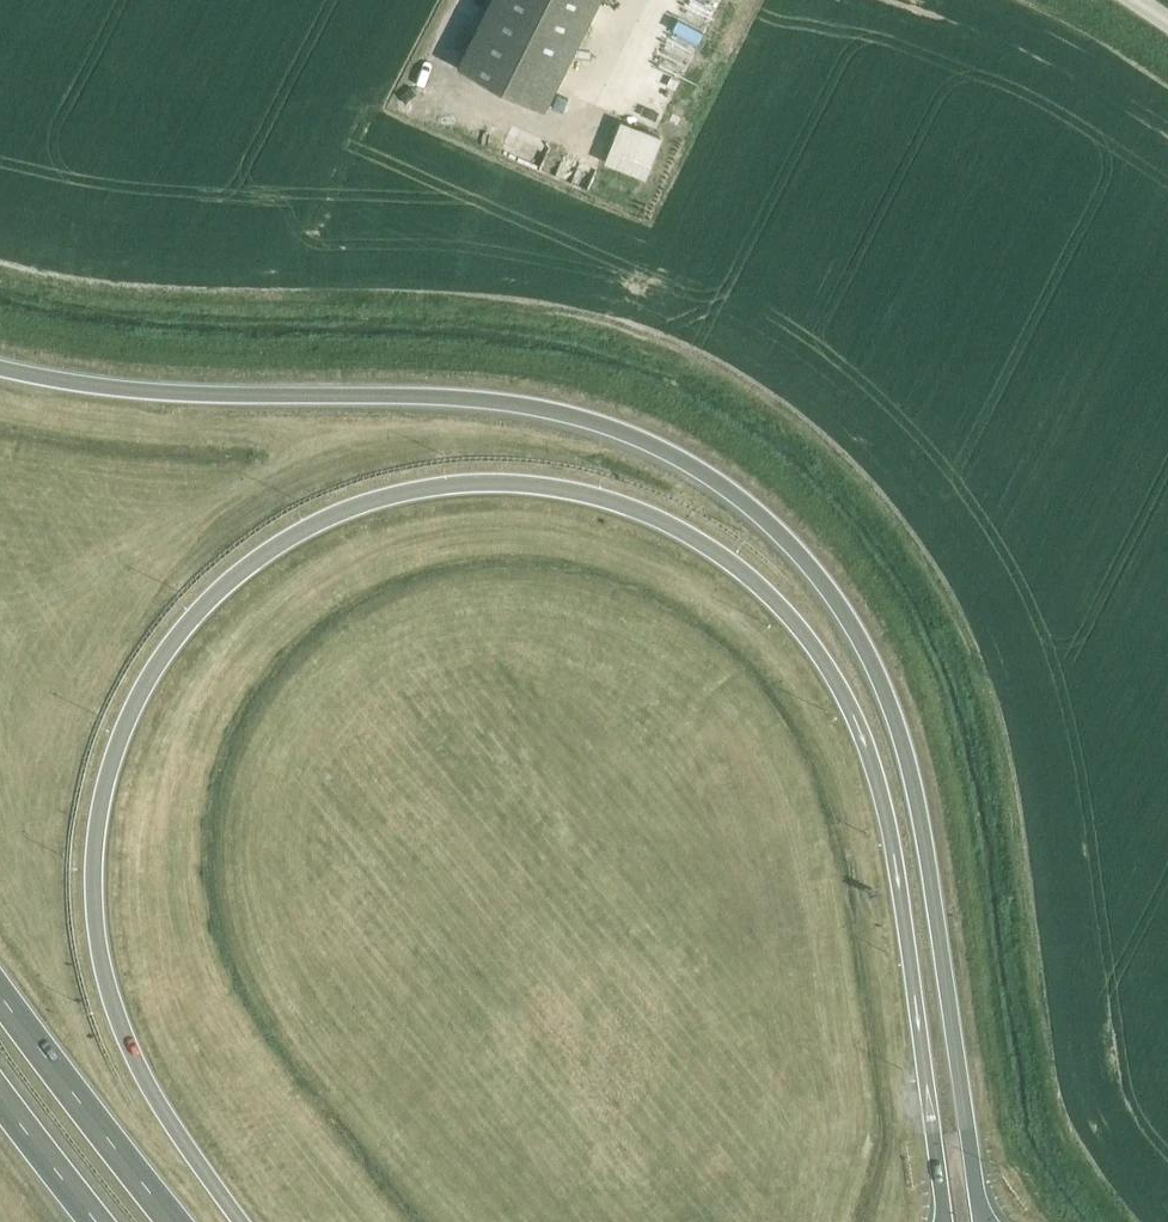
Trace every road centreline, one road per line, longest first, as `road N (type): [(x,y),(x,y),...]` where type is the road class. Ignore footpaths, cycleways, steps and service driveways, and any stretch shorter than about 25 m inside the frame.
road 1 (trunk): [(244,1221),(159,1103),(130,1045),(98,932),(93,867),(101,795),(159,659),(248,565),(333,514),(481,482),(538,486),(650,516),(747,574),(833,674),(866,746),(886,815),(944,1221)]
road 2 (trunk): [(983,1221),(901,725),(847,615),(756,510),(635,438),(541,409),(121,387),(0,365)]
road 3 (trunk): [(175,1221),(0,992)]
road 4 (trunk): [(0,1098),(97,1221)]

